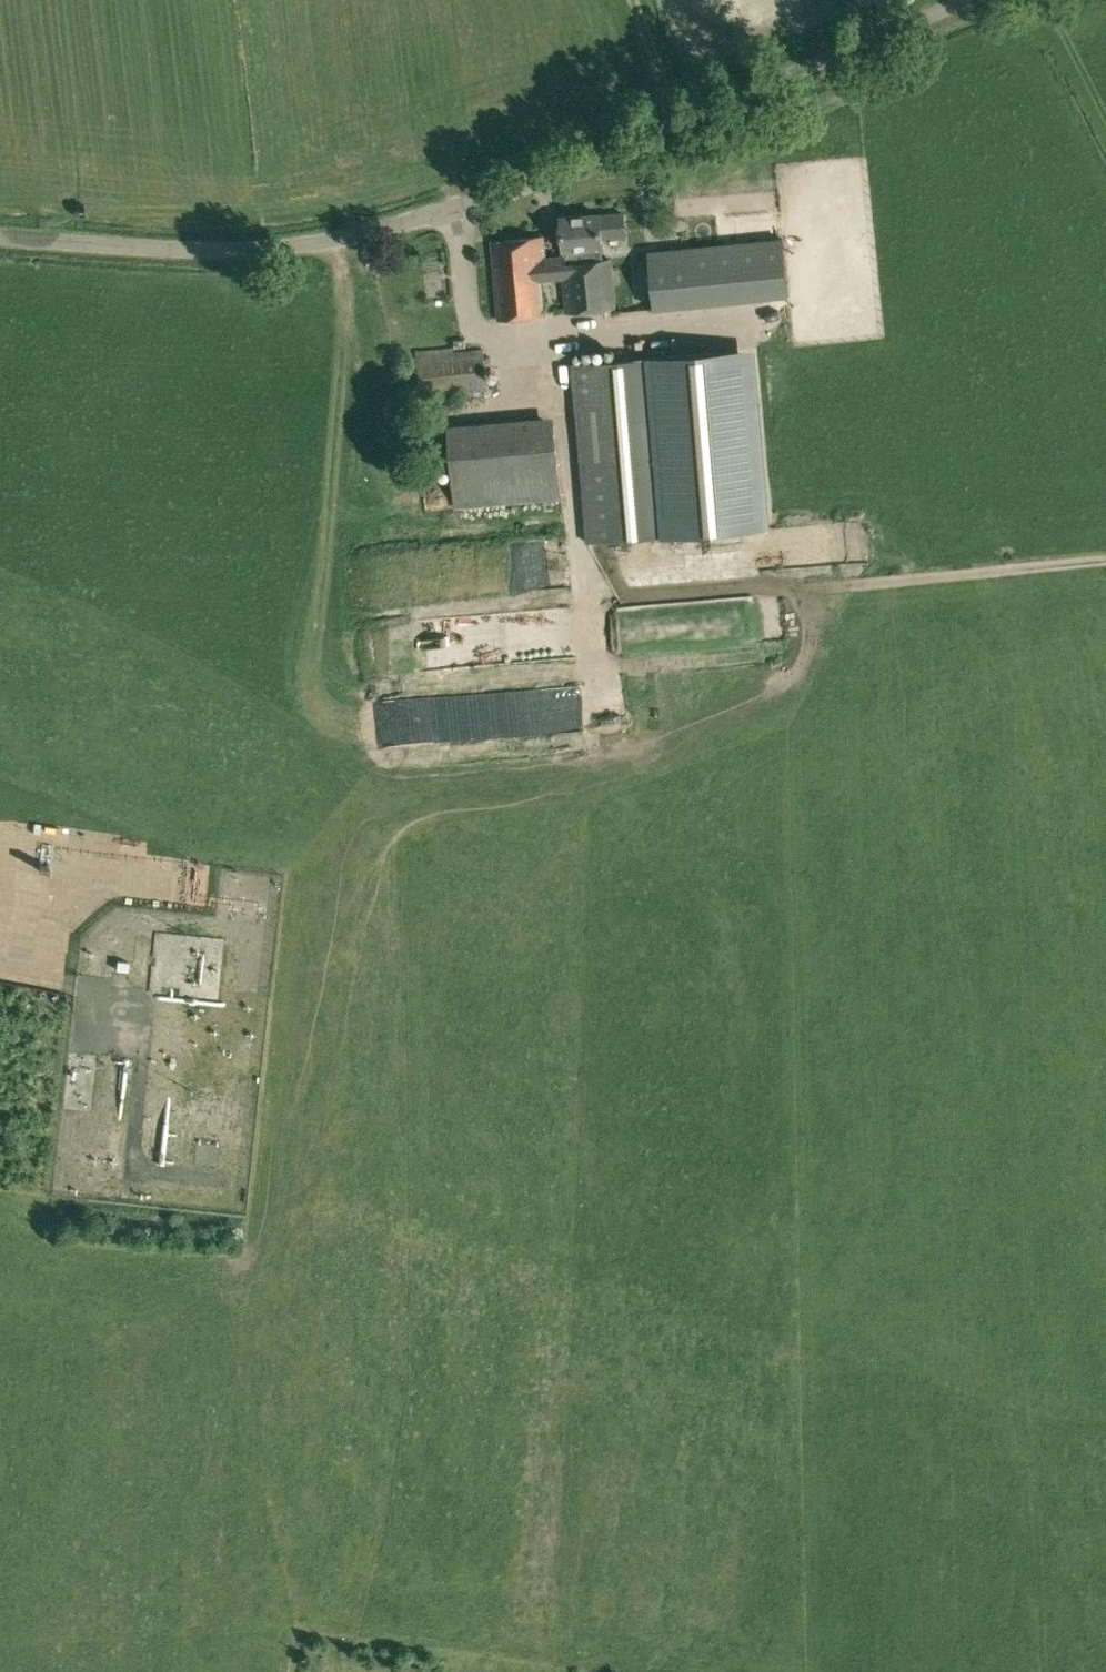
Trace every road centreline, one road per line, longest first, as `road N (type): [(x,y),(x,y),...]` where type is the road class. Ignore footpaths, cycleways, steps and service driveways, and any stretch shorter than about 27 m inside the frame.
road 1 (unclassified): [(0,237),(215,249),(382,228),(480,197),(951,0)]

